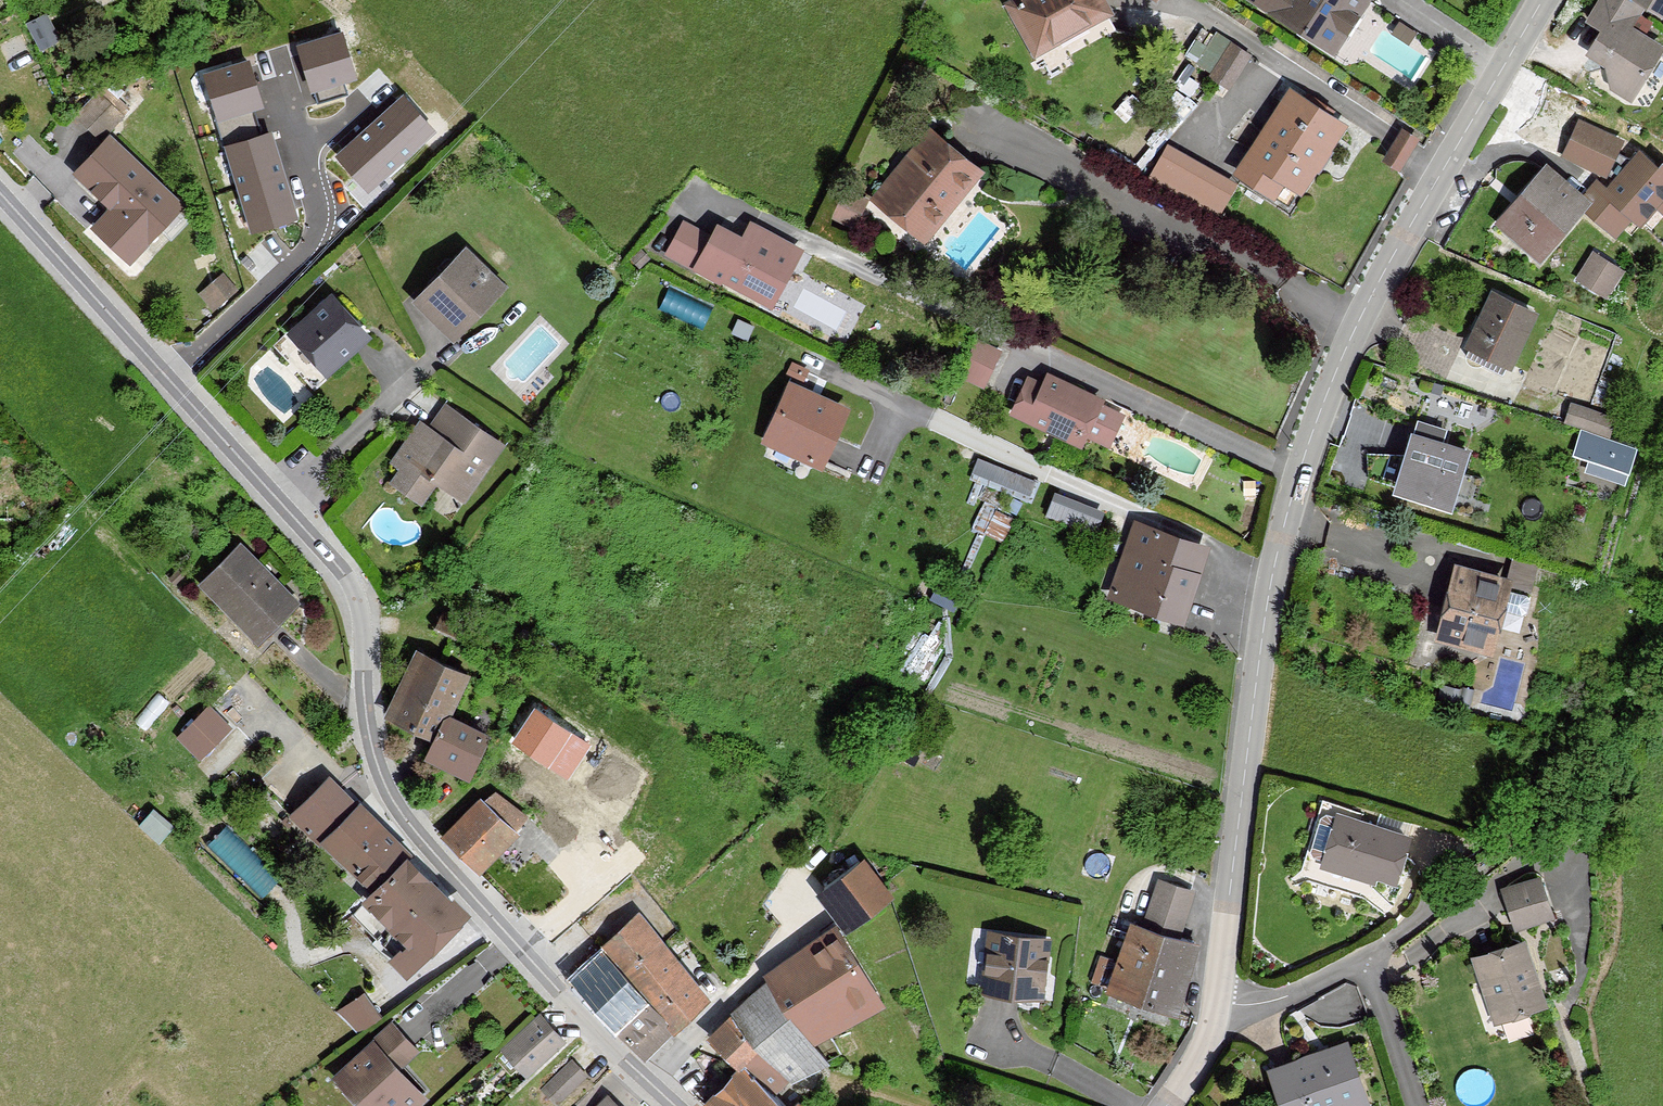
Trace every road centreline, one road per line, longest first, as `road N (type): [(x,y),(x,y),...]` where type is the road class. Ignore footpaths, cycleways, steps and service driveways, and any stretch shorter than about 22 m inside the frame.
road 1 (unclassified): [(1215,1001),(1263,621),(1308,440),(1388,262),(1543,0)]
road 2 (residential): [(281,502),(350,586),(366,645),(373,748),(415,828),(675,1105)]
road 3 (residential): [(0,194),(281,502)]
road 4 (residential): [(1215,1001),(1263,1002),(1364,959),(1482,863)]
road 5 (residential): [(281,502),(428,363)]

